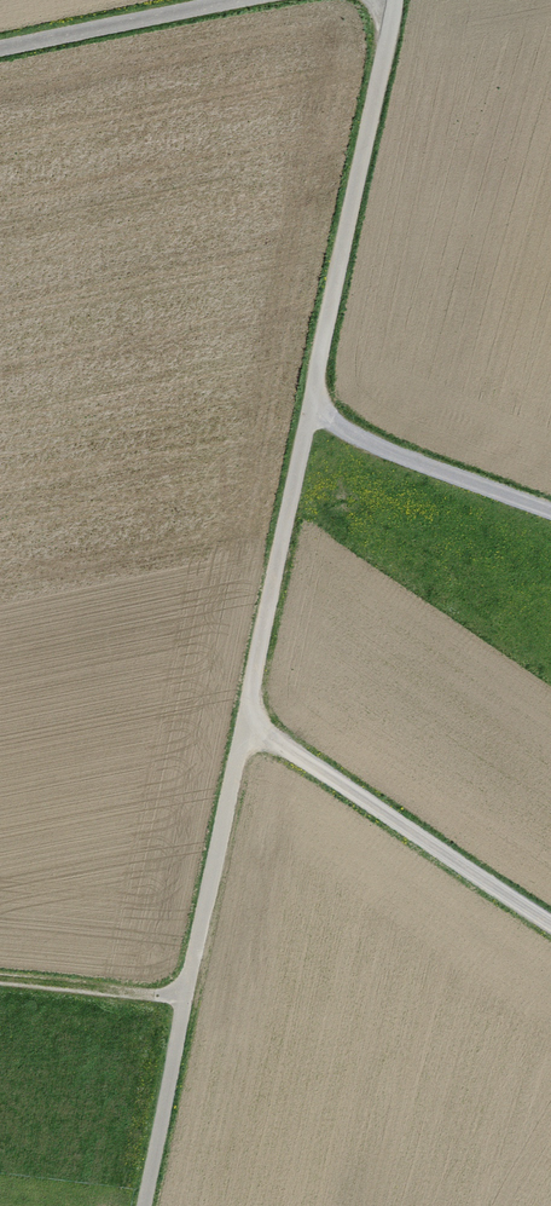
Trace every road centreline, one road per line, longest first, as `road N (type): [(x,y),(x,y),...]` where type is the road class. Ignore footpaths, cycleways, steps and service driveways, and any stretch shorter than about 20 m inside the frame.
road 1 (track): [(393,0),(145,1205)]
road 2 (track): [(247,727),(550,926)]
road 3 (track): [(550,512),(355,436),(312,411)]
road 4 (track): [(251,0),(0,53)]
road 5 (track): [(0,979),(186,998)]

